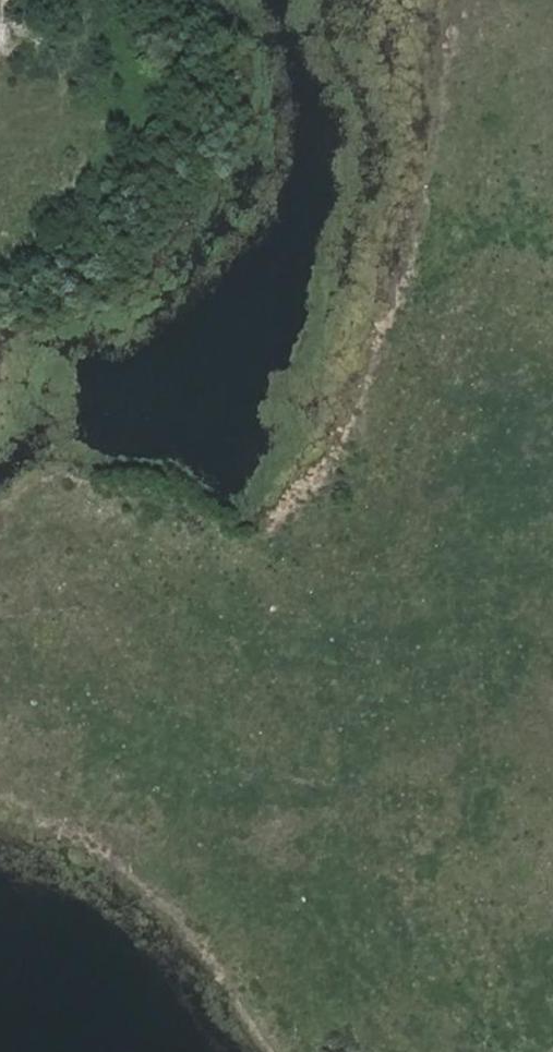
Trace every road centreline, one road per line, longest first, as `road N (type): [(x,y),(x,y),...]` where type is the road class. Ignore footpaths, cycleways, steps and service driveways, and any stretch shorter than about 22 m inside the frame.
road 1 (track): [(482,1051),(439,975),(434,654)]

